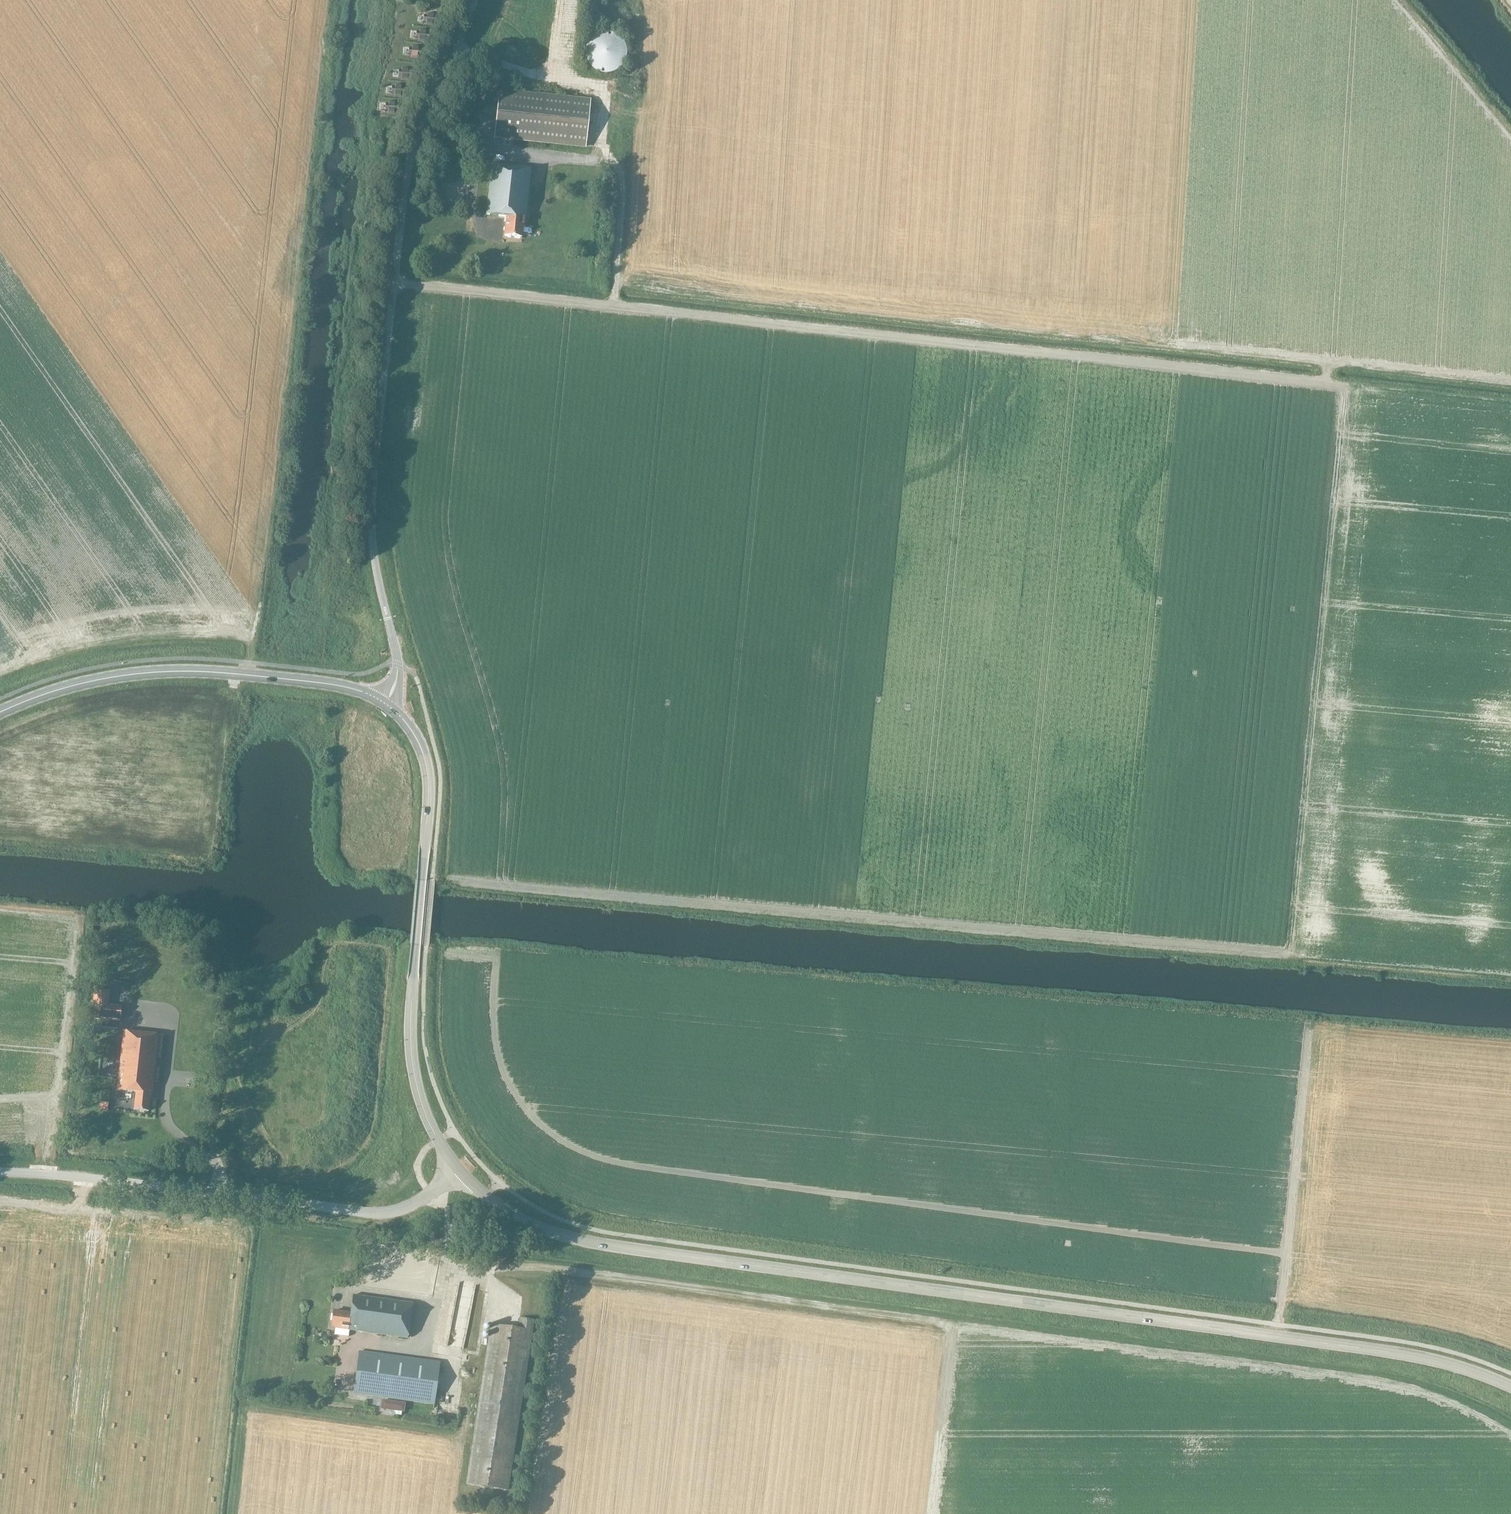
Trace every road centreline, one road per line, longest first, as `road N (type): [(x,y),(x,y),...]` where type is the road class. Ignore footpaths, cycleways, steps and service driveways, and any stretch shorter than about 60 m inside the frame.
road 1 (primary): [(1510,1387),(1413,1356),(584,1242),(529,1224),(458,1169)]
road 2 (unclassified): [(385,701),(398,664),(372,544),(372,492),(397,239),(408,157),(475,0)]
road 3 (unclassified): [(0,1174),(384,1212),(418,1202),(458,1169)]
road 4 (primary): [(385,701),(332,683),(166,670),(72,684),(0,711)]
road 5 (primary): [(458,1169),(426,1115),(413,1069),(416,945)]
road 6 (primary): [(422,880),(425,758),(385,701)]

